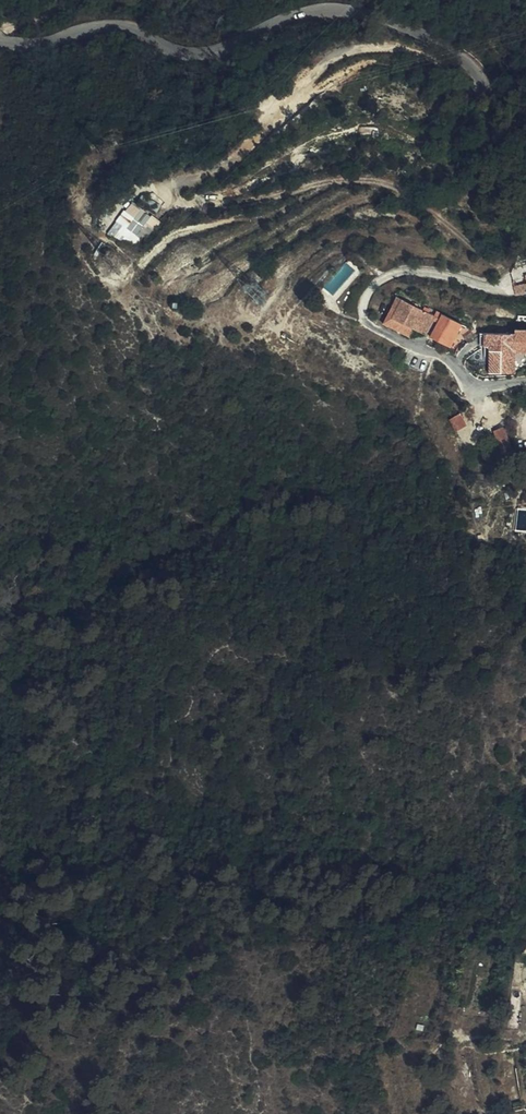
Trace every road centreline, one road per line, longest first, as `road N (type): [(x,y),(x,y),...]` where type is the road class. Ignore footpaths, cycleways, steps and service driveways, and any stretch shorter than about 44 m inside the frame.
road 1 (unclassified): [(0,40),(54,41),(90,27),(131,26),(197,55),(296,15),(355,11),(462,56),(501,98),(525,93)]
road 2 (unclassified): [(525,380),(471,384),(441,356),(364,325)]

